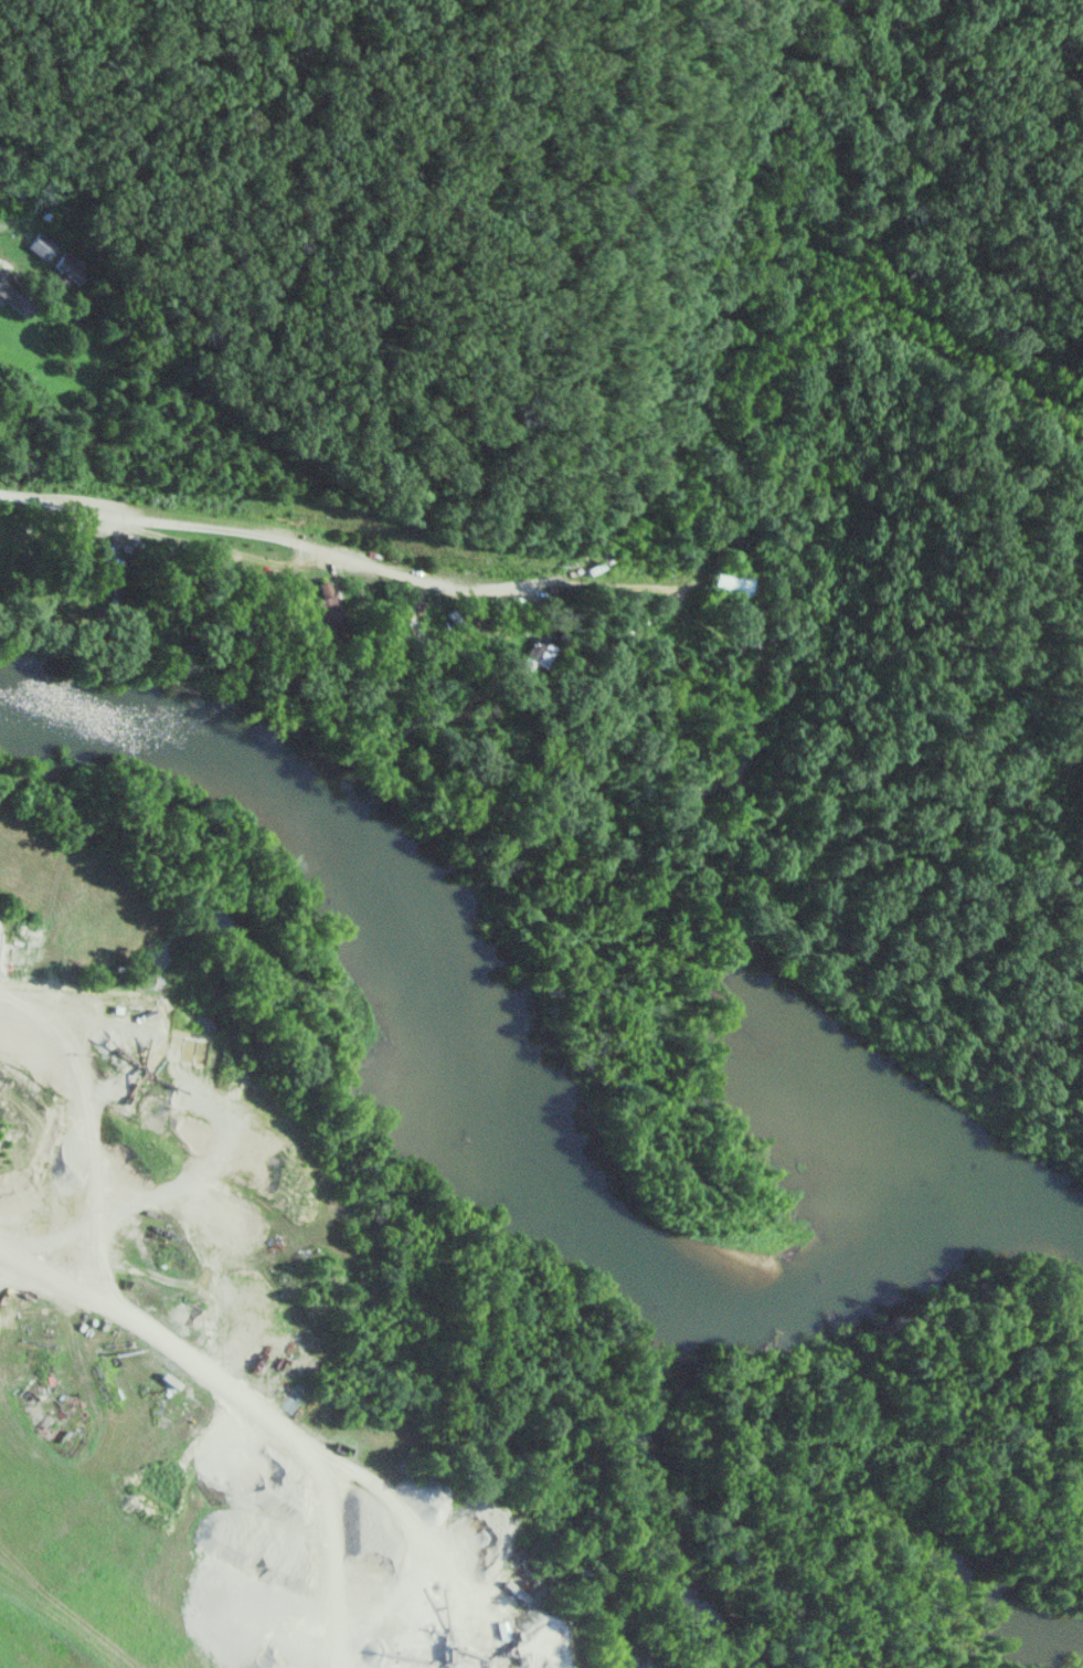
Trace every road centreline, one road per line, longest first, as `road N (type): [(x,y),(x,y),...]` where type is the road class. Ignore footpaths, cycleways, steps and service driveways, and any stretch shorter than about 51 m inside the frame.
road 1 (residential): [(690,587),(471,587),(289,538),(0,498)]

